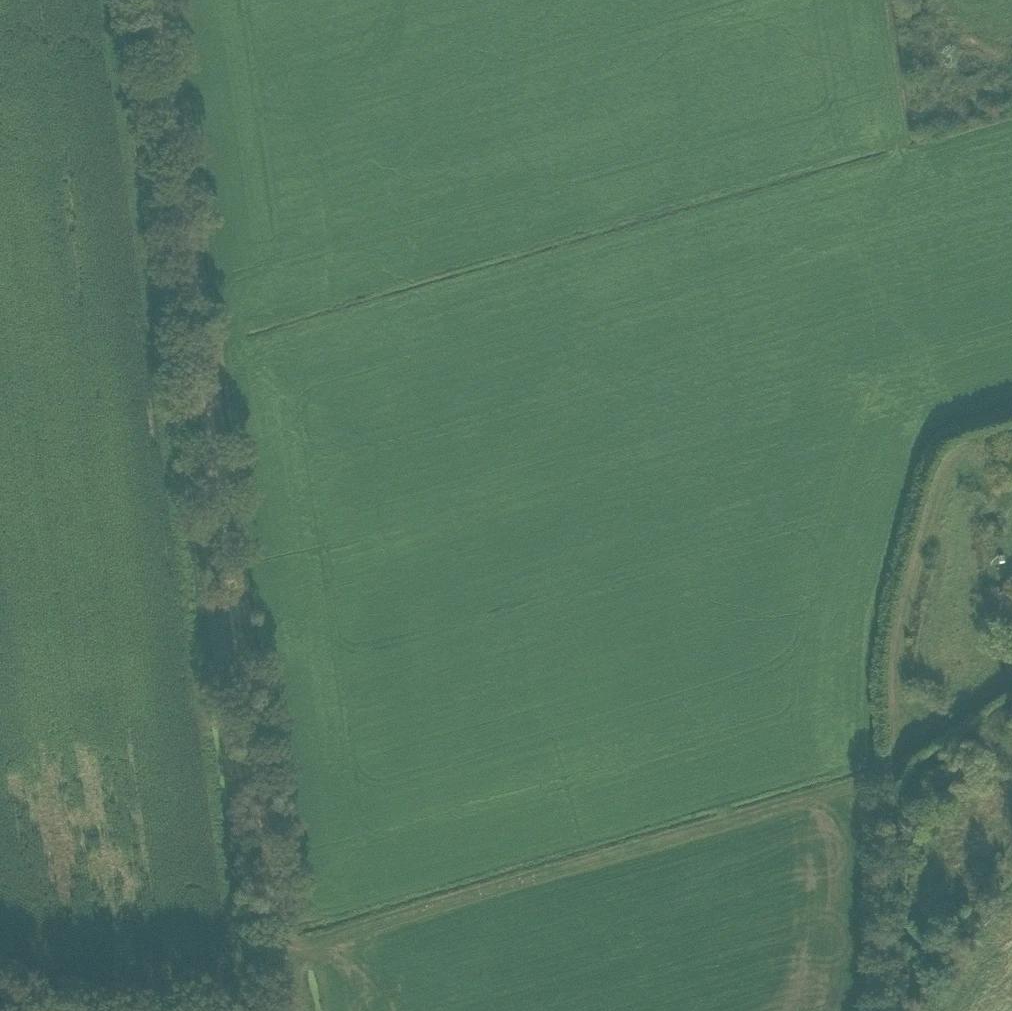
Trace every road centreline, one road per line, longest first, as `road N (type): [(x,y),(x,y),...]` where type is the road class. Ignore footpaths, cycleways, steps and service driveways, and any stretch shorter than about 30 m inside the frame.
road 1 (track): [(153,0),(290,1010)]

